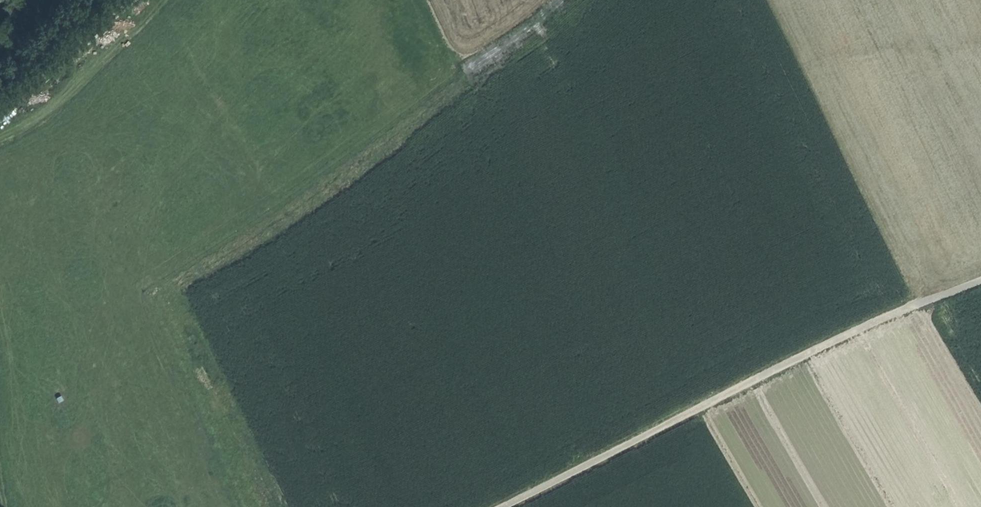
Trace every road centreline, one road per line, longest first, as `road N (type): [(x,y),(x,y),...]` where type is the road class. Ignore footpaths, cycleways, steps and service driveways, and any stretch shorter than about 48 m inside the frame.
road 1 (track): [(980,279),(835,338),(502,506)]

